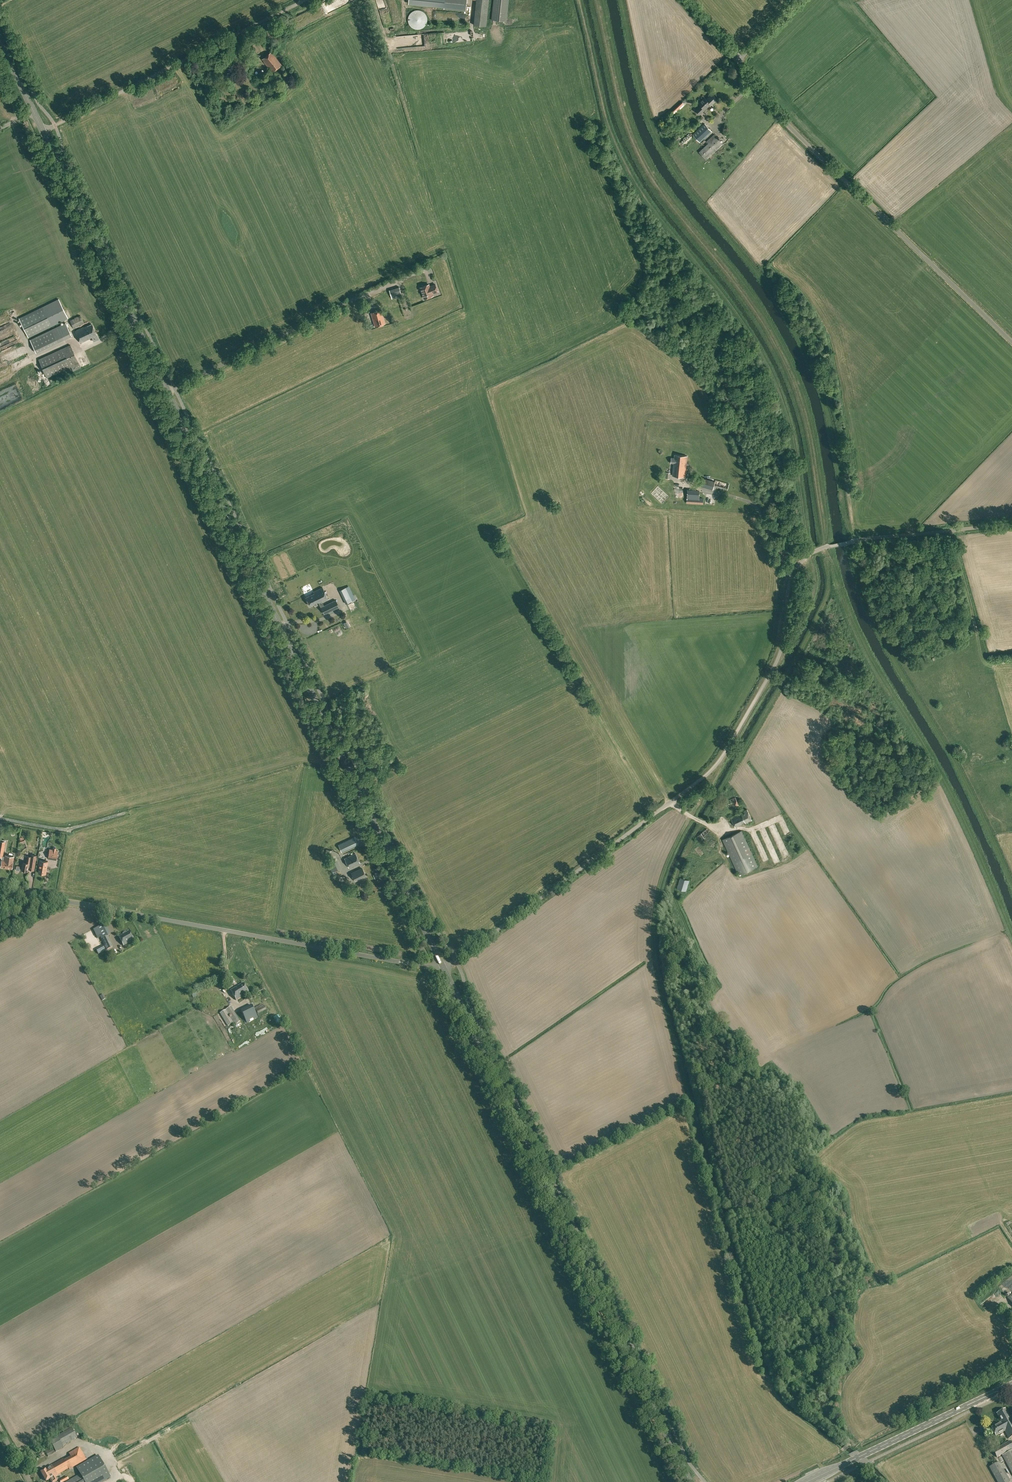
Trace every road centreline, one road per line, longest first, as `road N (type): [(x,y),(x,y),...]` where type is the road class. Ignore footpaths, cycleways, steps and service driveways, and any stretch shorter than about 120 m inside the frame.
road 1 (unclassified): [(443,966),(719,760),(772,669),(789,586),(807,556),(853,541),(1011,522)]
road 2 (secondary): [(443,966),(168,391)]
road 3 (secondary): [(690,1481),(443,966)]
road 4 (unclassified): [(1011,343),(796,135),(685,0)]
road 5 (tertiary): [(443,966),(0,889)]
road 6 (track): [(853,541),(878,628),(973,788),(1011,877)]
road 7 (unclassified): [(43,131),(305,0)]
road 8 (unclassified): [(430,275),(423,269),(368,292),(168,391)]
road 9 (secondary): [(168,391),(43,131)]
road 10 (secondary): [(808,1481),(1011,1388)]

